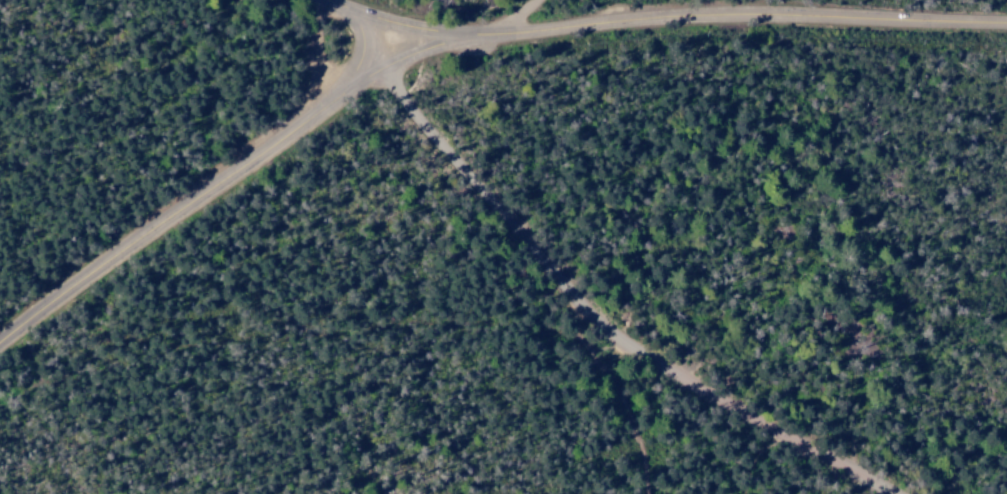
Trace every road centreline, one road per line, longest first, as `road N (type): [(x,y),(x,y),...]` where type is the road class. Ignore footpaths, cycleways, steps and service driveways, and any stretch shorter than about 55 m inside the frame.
road 1 (tertiary): [(327,0),(431,44),(462,35),(703,21),(1006,26)]
road 2 (residential): [(884,493),(603,330),(562,284),(431,44)]
road 3 (residential): [(0,337),(342,88),(431,44)]

